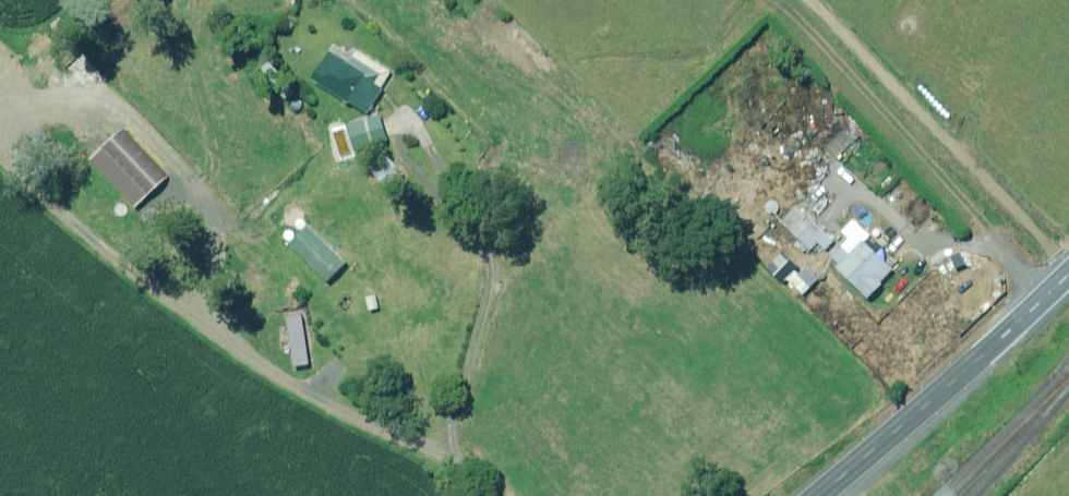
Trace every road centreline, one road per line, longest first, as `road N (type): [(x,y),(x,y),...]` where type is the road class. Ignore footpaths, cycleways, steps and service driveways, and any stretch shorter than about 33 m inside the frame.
road 1 (track): [(812,0),(1066,272)]
road 2 (secondary): [(817,495),(1068,269)]

